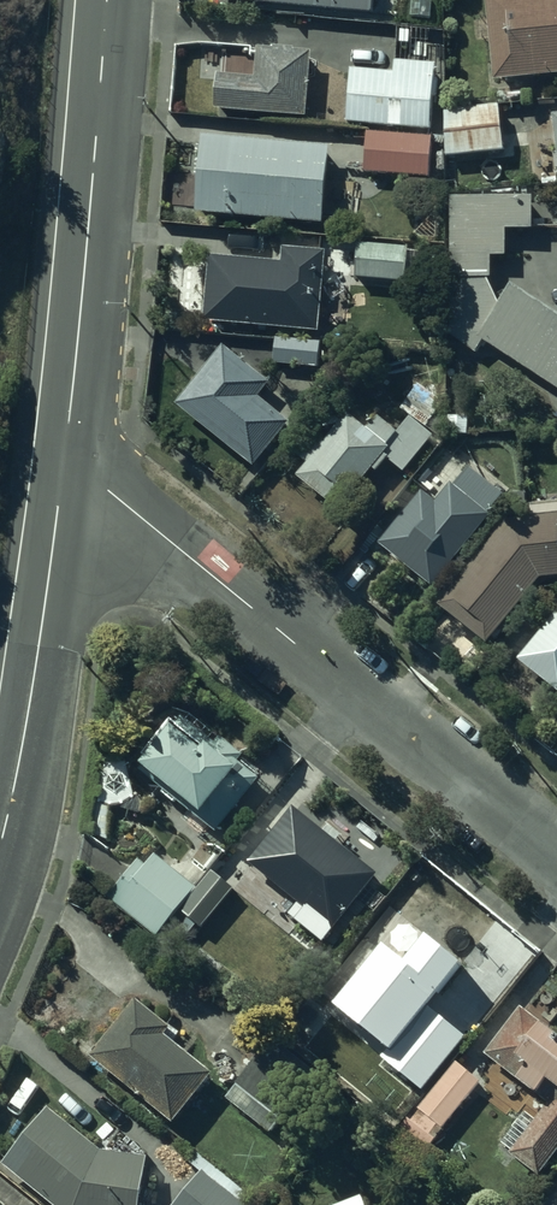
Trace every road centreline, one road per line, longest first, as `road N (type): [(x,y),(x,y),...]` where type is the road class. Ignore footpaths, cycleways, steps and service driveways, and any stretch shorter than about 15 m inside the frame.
road 1 (residential): [(65,457),(556,855)]
road 2 (secondary): [(65,457),(107,0)]
road 3 (secondary): [(0,846),(65,457)]

